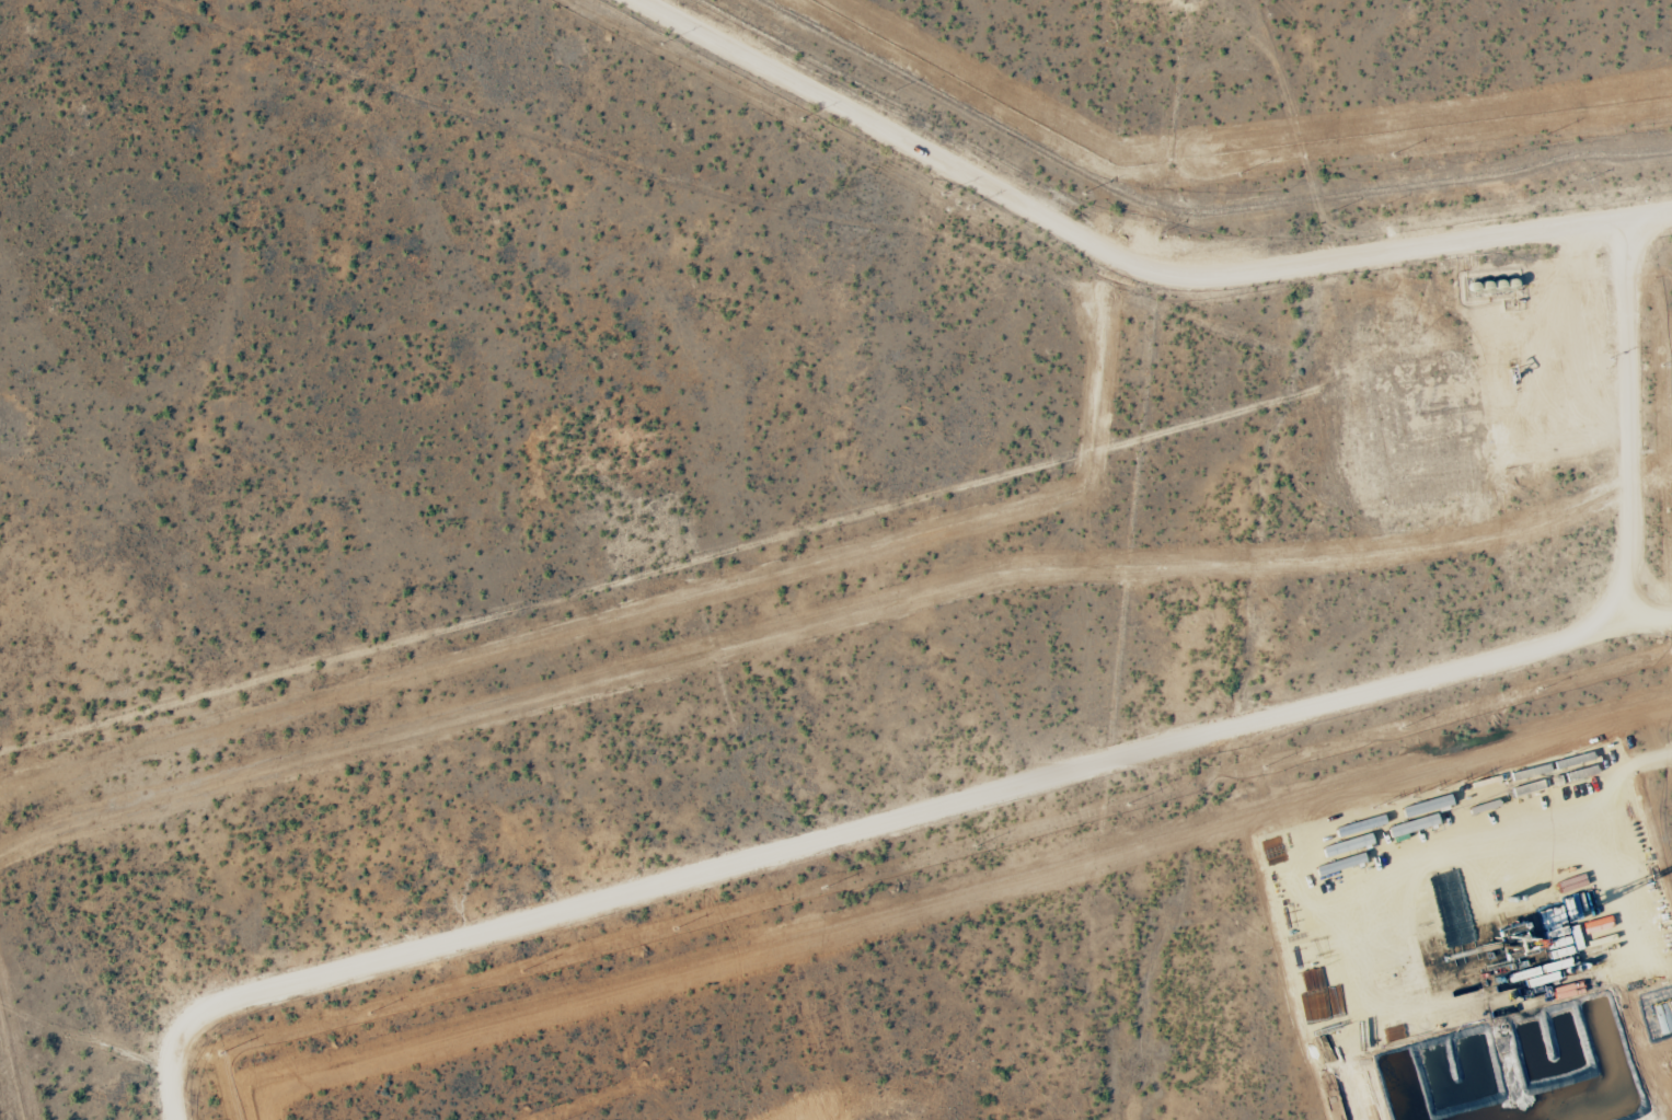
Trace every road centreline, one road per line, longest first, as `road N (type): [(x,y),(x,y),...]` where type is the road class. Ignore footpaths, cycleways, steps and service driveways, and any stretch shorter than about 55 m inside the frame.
road 1 (track): [(1166,434),(0,782)]
road 2 (track): [(1166,323),(578,154),(179,0)]

